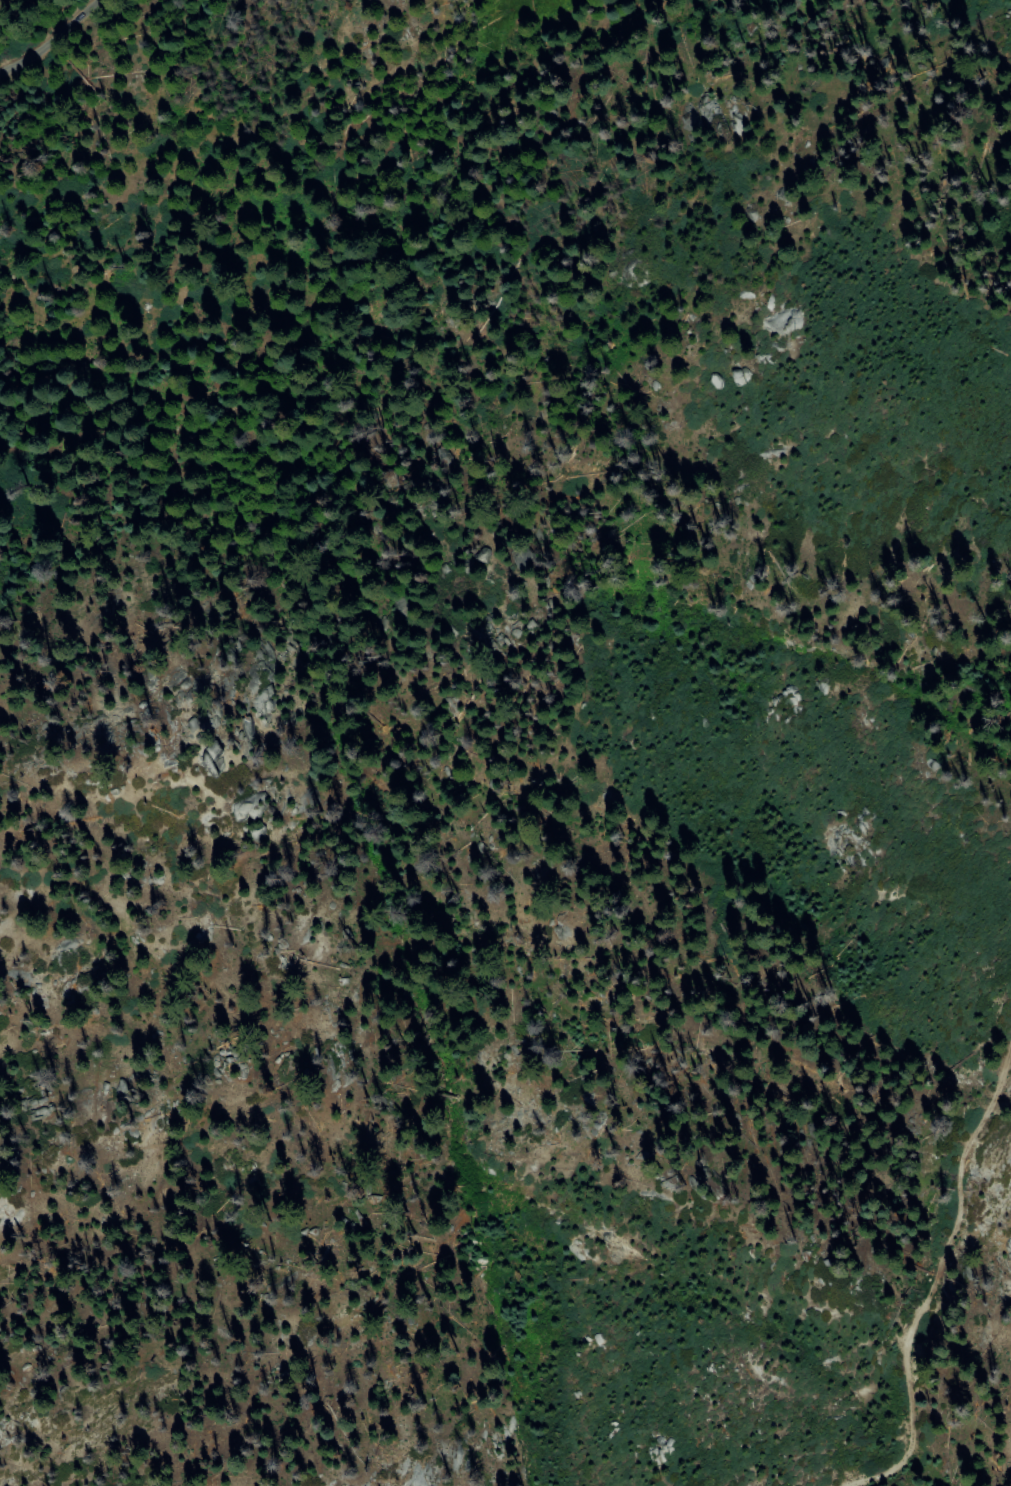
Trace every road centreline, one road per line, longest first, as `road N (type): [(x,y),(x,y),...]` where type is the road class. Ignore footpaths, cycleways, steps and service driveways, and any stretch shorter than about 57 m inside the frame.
road 1 (track): [(852,1485),(894,1470),(911,1451),(908,1350),(919,1308),(948,1256),(968,1148),(1010,1046)]

